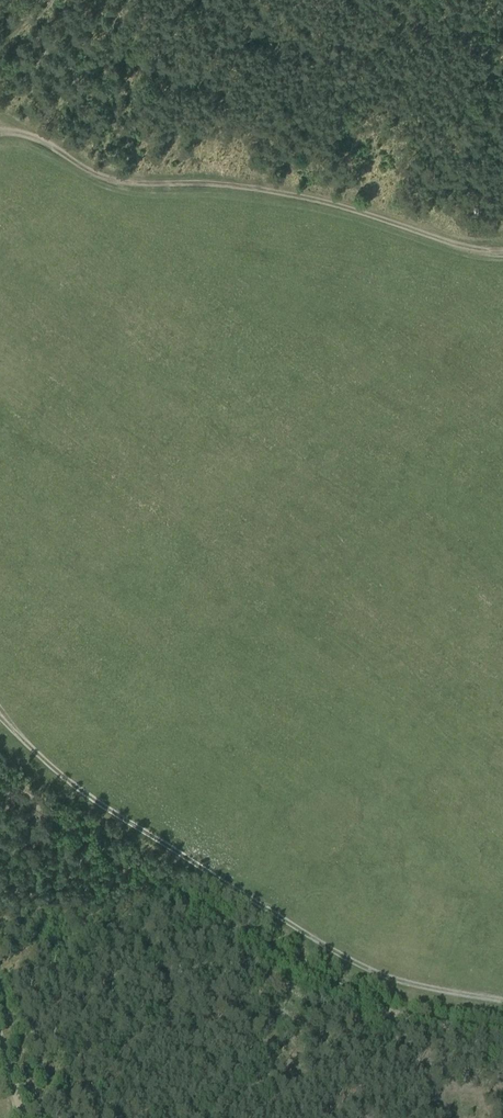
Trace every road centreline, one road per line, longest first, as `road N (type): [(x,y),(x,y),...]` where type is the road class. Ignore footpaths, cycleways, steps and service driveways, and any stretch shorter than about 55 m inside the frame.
road 1 (track): [(0,718),(71,784),(317,941),(392,978),(502,1001)]
road 2 (track): [(0,785),(267,954),(370,1009),(502,1034)]
road 3 (track): [(0,131),(45,142),(108,180),(299,197),(469,249),(502,251)]

